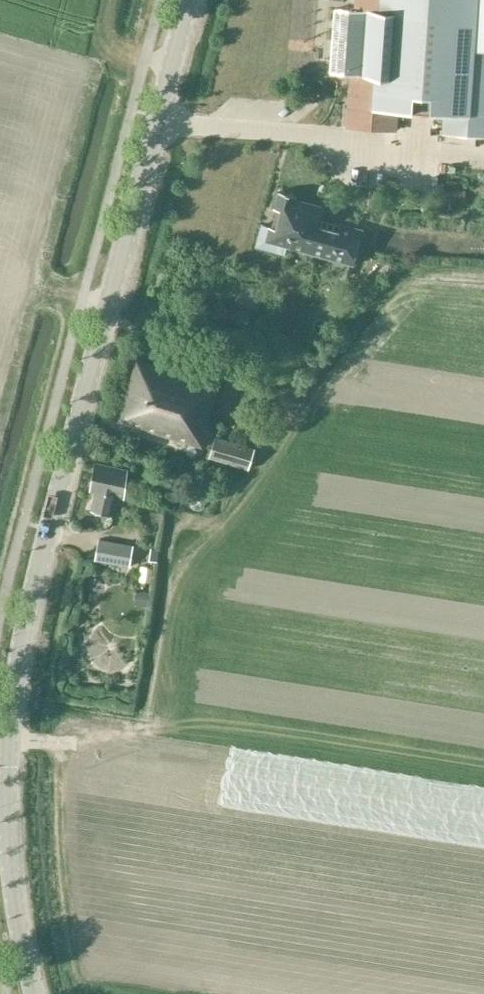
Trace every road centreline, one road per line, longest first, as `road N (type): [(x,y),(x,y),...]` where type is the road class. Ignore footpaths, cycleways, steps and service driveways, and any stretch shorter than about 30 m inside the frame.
road 1 (tertiary): [(37,993),(7,844),(15,695),(60,486),(188,0)]

